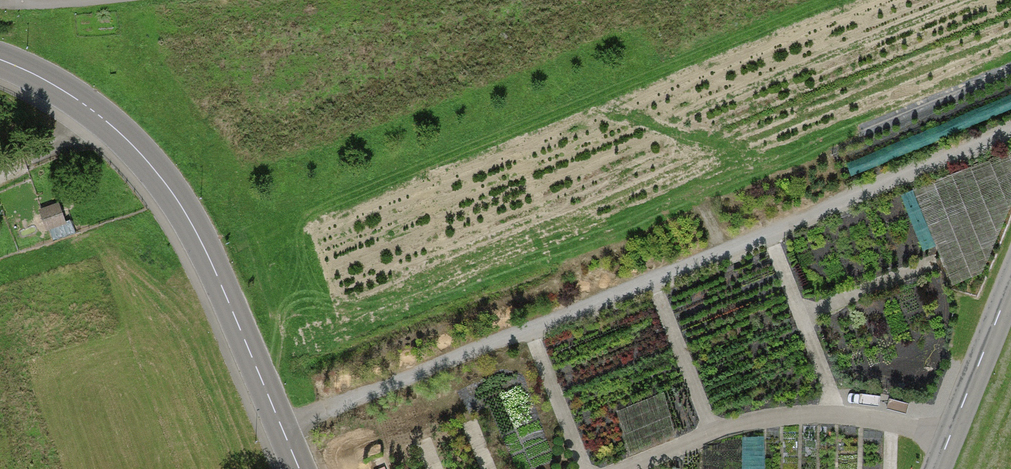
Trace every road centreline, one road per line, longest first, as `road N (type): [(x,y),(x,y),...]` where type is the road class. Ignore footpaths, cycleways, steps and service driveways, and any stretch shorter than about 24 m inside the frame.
road 1 (track): [(282,426),(1010,137)]
road 2 (secondary): [(300,468),(208,251),(167,183),(72,96),(0,61)]
road 3 (tertiary): [(936,468),(1010,284)]
road 4 (track): [(775,231),(838,415)]
road 5 (track): [(656,278),(715,435)]
road 6 (track): [(534,326),(586,468)]
road 7 (track): [(806,320),(923,271)]

